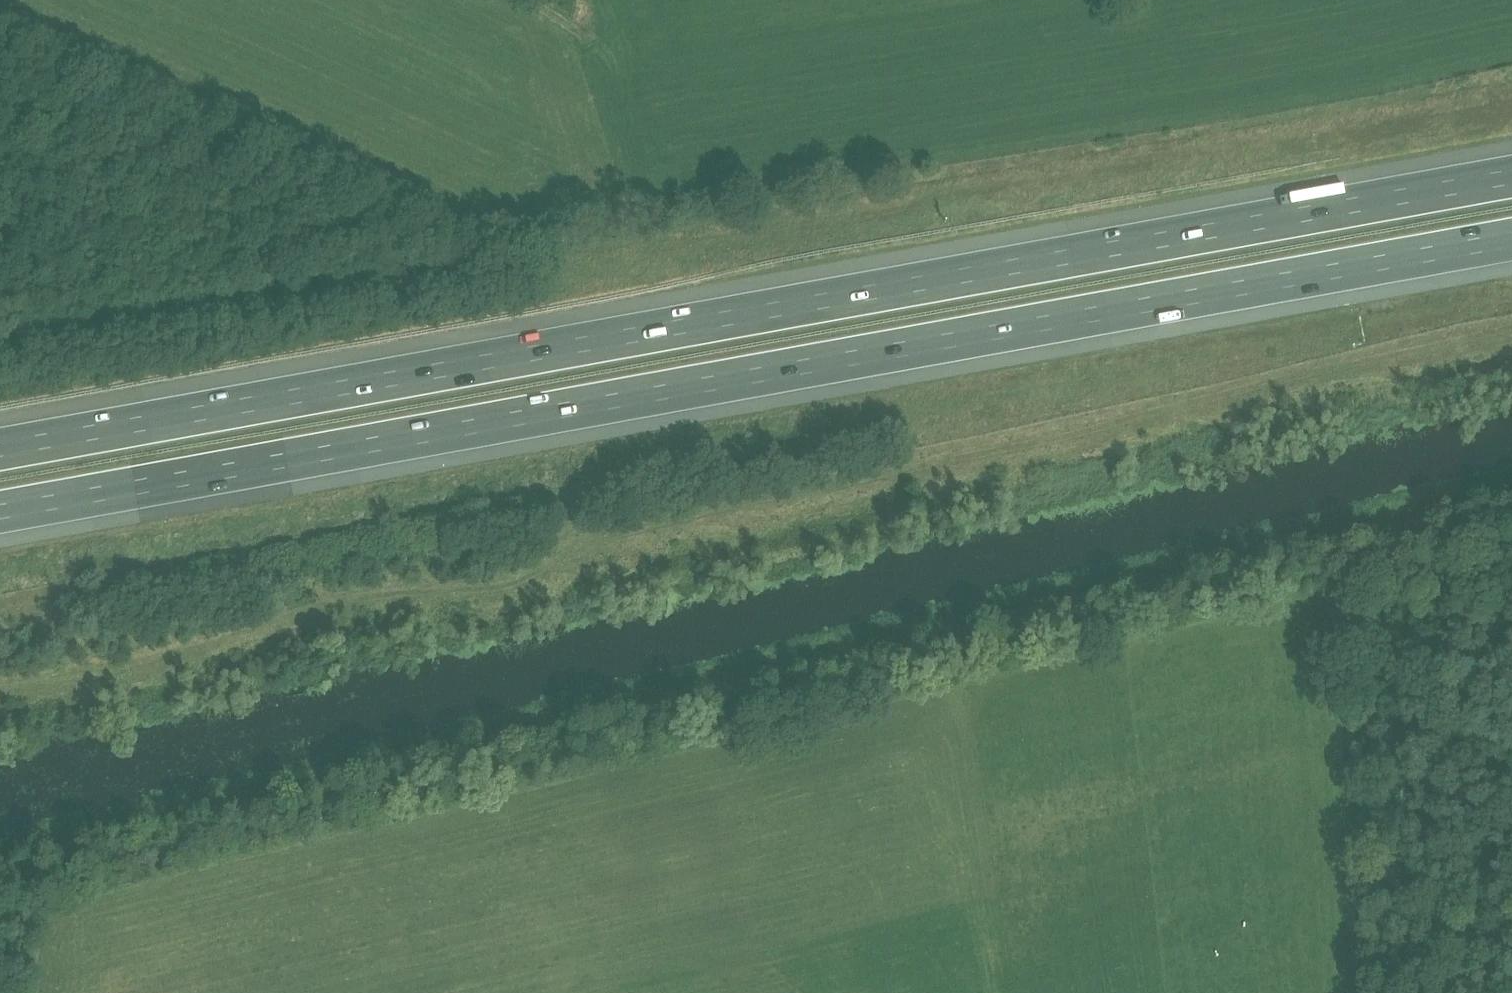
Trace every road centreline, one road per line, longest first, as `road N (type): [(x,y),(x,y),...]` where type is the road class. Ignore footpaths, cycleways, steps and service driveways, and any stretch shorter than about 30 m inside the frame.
road 1 (motorway): [(1511,174),(0,447)]
road 2 (motorway): [(0,511),(1511,239)]

